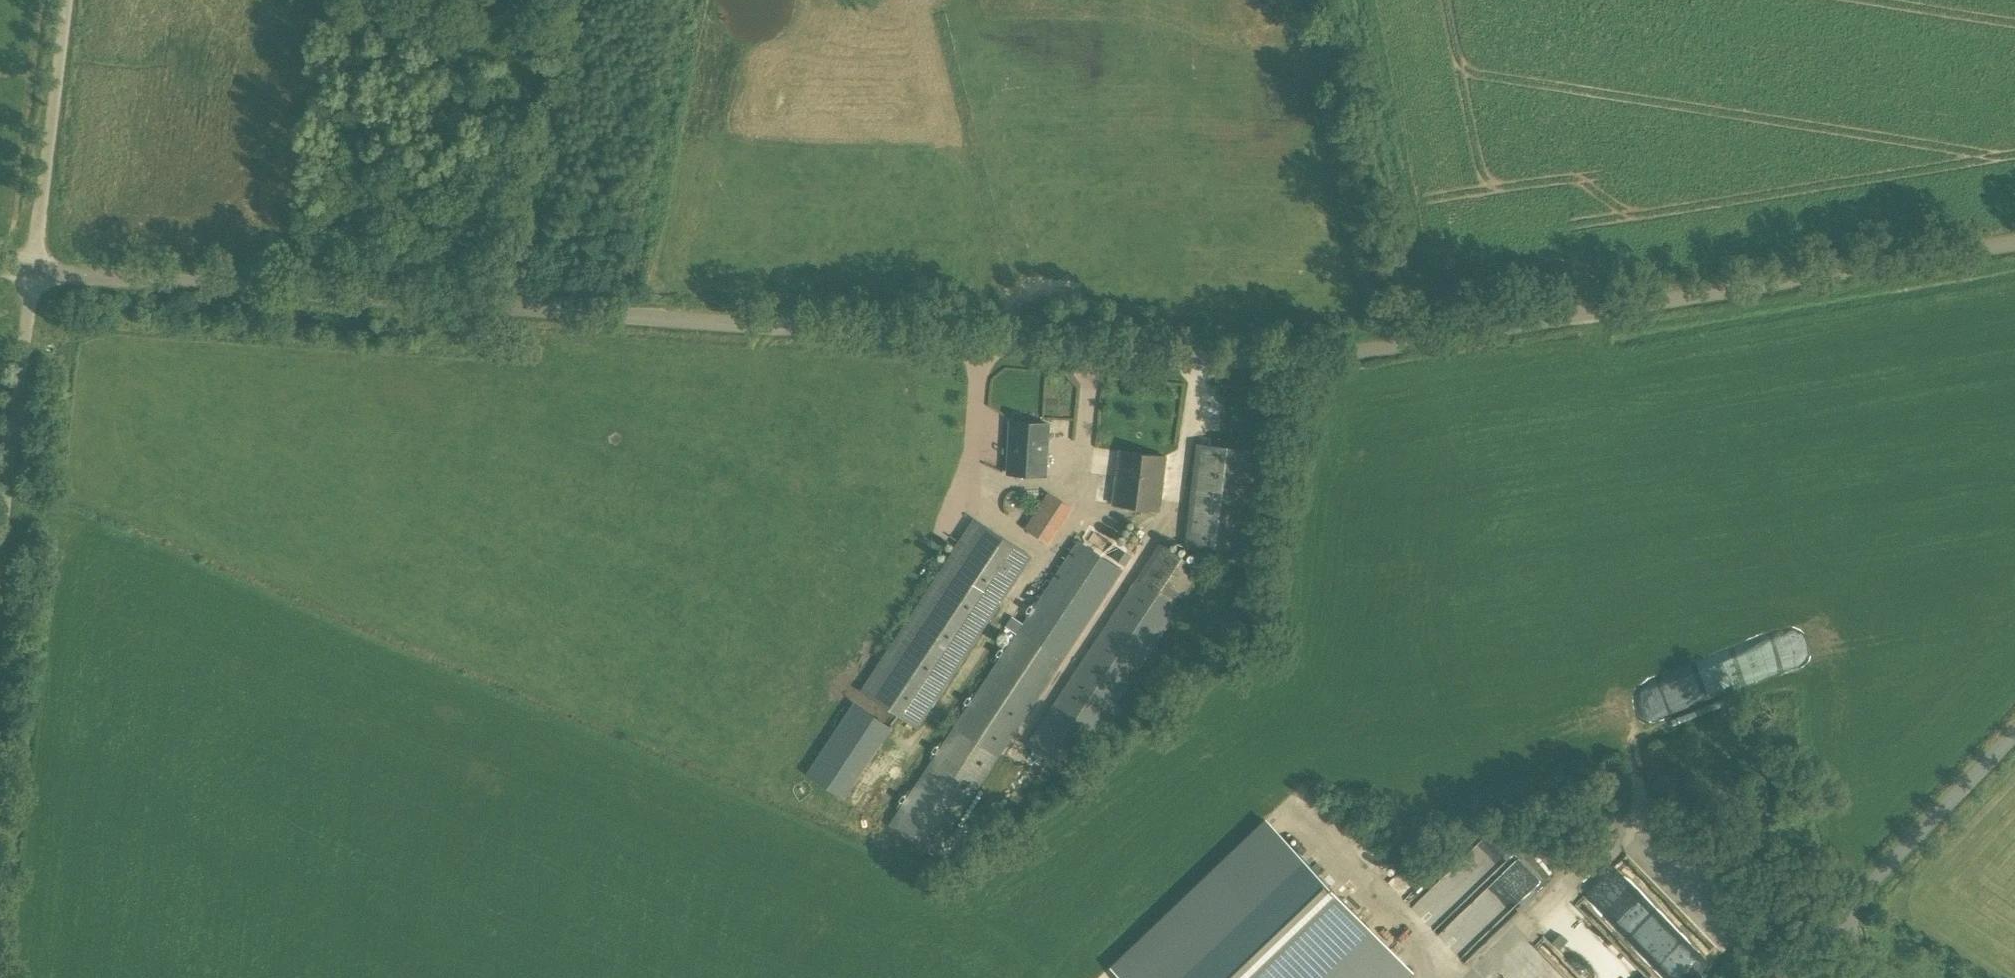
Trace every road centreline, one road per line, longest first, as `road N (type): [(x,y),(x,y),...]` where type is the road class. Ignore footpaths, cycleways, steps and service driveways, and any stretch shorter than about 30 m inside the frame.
road 1 (unclassified): [(2014,245),(1282,364),(26,268)]
road 2 (unclassified): [(1773,977),(2014,719)]
road 3 (unclassified): [(26,268),(61,0)]
road 4 (unclassified): [(0,529),(26,268)]

